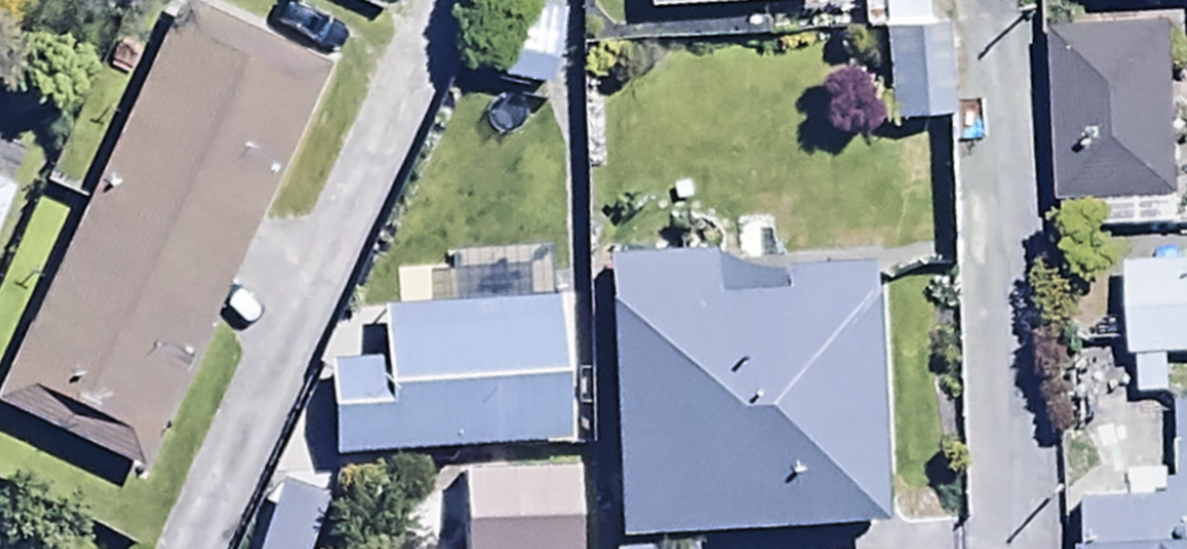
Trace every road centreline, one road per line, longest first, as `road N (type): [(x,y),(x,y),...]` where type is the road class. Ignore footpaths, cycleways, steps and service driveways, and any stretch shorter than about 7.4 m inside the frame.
road 1 (residential): [(149,548),(410,0)]

